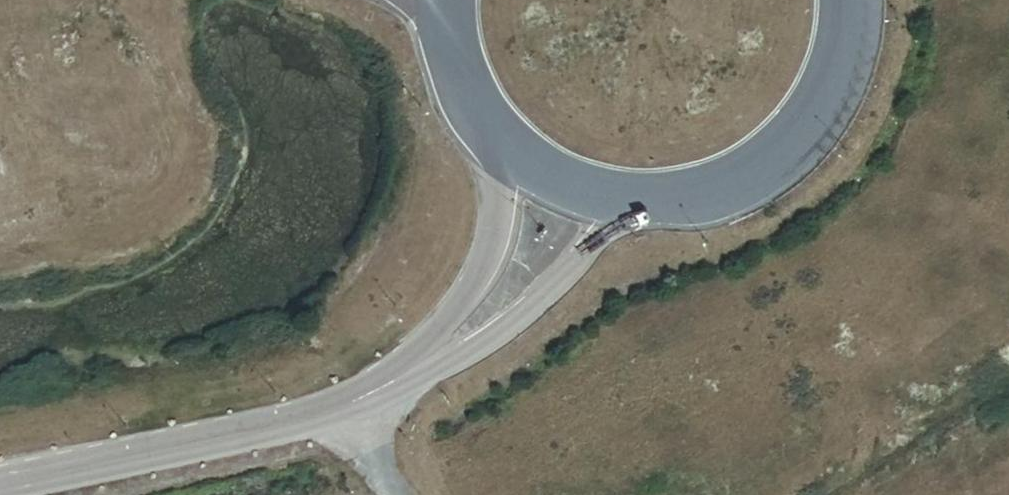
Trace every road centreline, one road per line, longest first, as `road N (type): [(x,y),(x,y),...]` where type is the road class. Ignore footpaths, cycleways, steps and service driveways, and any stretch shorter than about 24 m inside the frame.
road 1 (unclassified): [(0,485),(343,410),(399,380)]
road 2 (unclassified): [(633,200),(703,193),(767,165),(814,114),(830,82),(848,0)]
road 3 (unclassified): [(399,380),(518,319),(633,200)]
road 4 (unclassified): [(506,146),(493,243),(399,380)]
road 5 (unclassified): [(506,146),(564,187),(633,200)]
road 6 (unclassified): [(449,22),(468,90),(506,146)]

